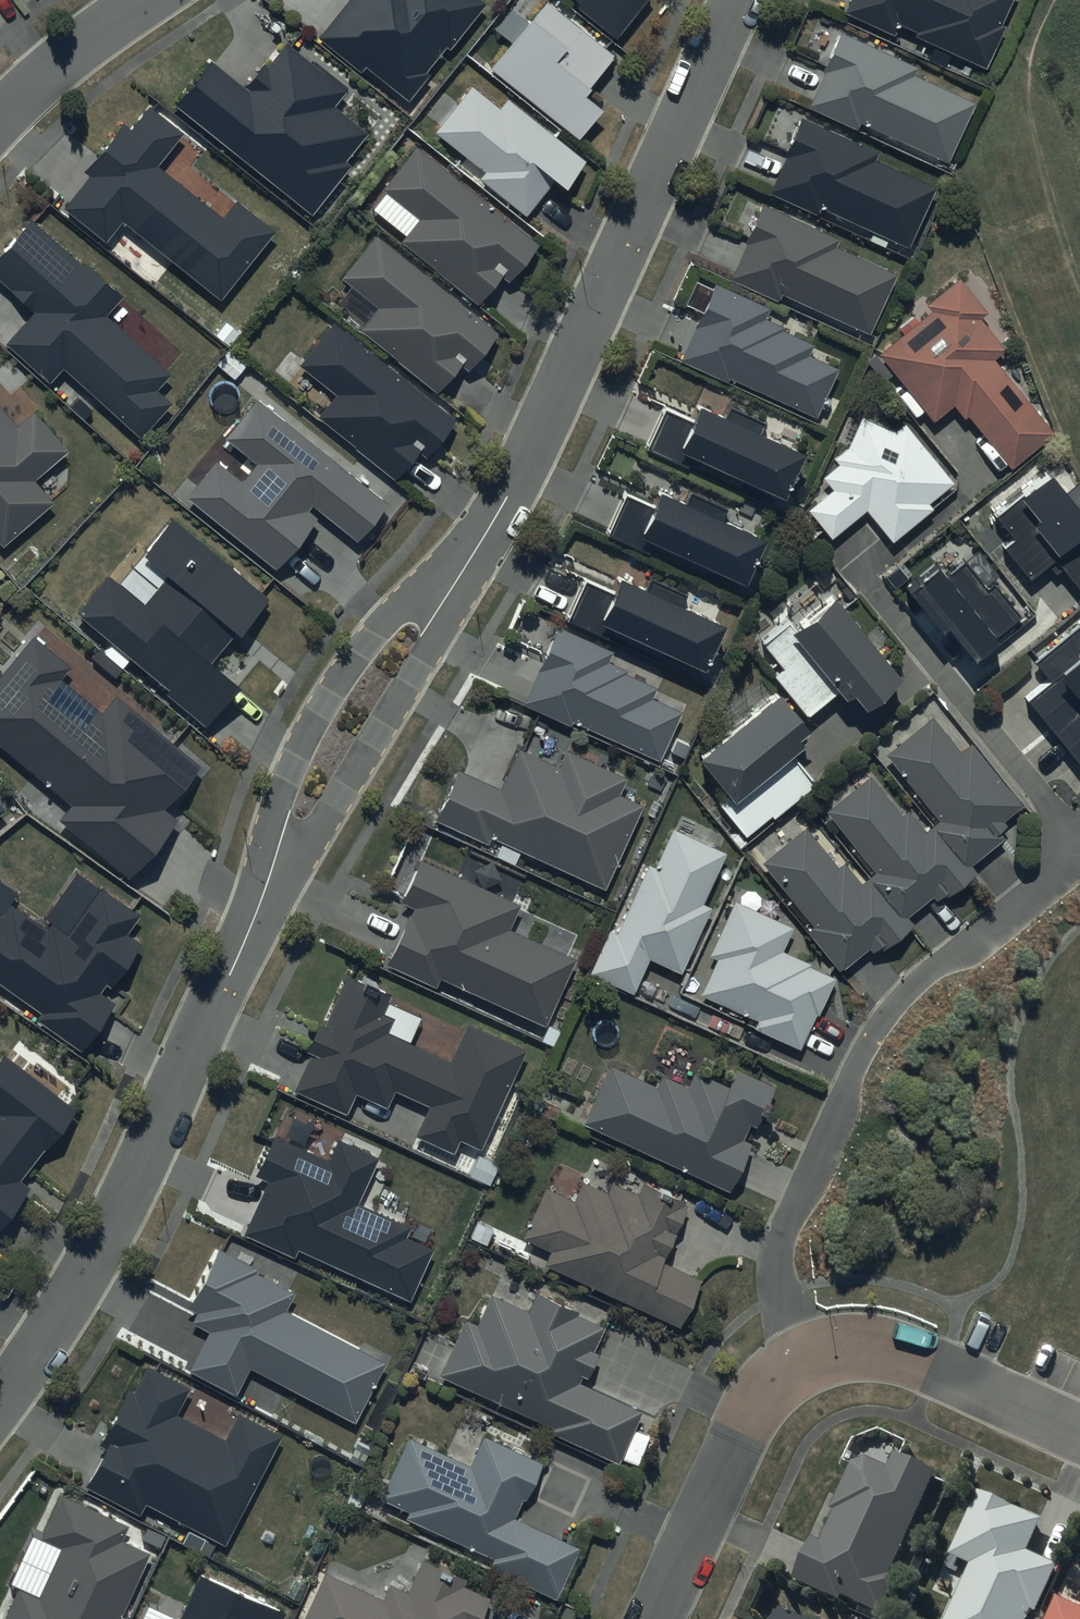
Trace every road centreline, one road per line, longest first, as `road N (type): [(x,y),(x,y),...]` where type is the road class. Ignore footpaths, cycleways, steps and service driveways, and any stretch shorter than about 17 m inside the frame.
road 1 (residential): [(811,1354),(782,1295),(779,1251),(868,1043),(923,978),(1079,856)]
road 2 (residential): [(477,549),(740,0)]
road 3 (residential): [(0,1402),(103,1245),(265,892)]
road 4 (residential): [(265,892),(267,842),(324,703),(404,602),(477,549)]
road 5 (residential): [(477,549),(442,633),(308,853),(265,892)]
road 6 (residential): [(1079,849),(844,546)]
road 7 (residential): [(655,1618),(765,1394),(811,1354)]
road 8 (residential): [(811,1354),(886,1345),(1079,1430)]
road 9 (residential): [(142,0),(38,78),(0,121)]

